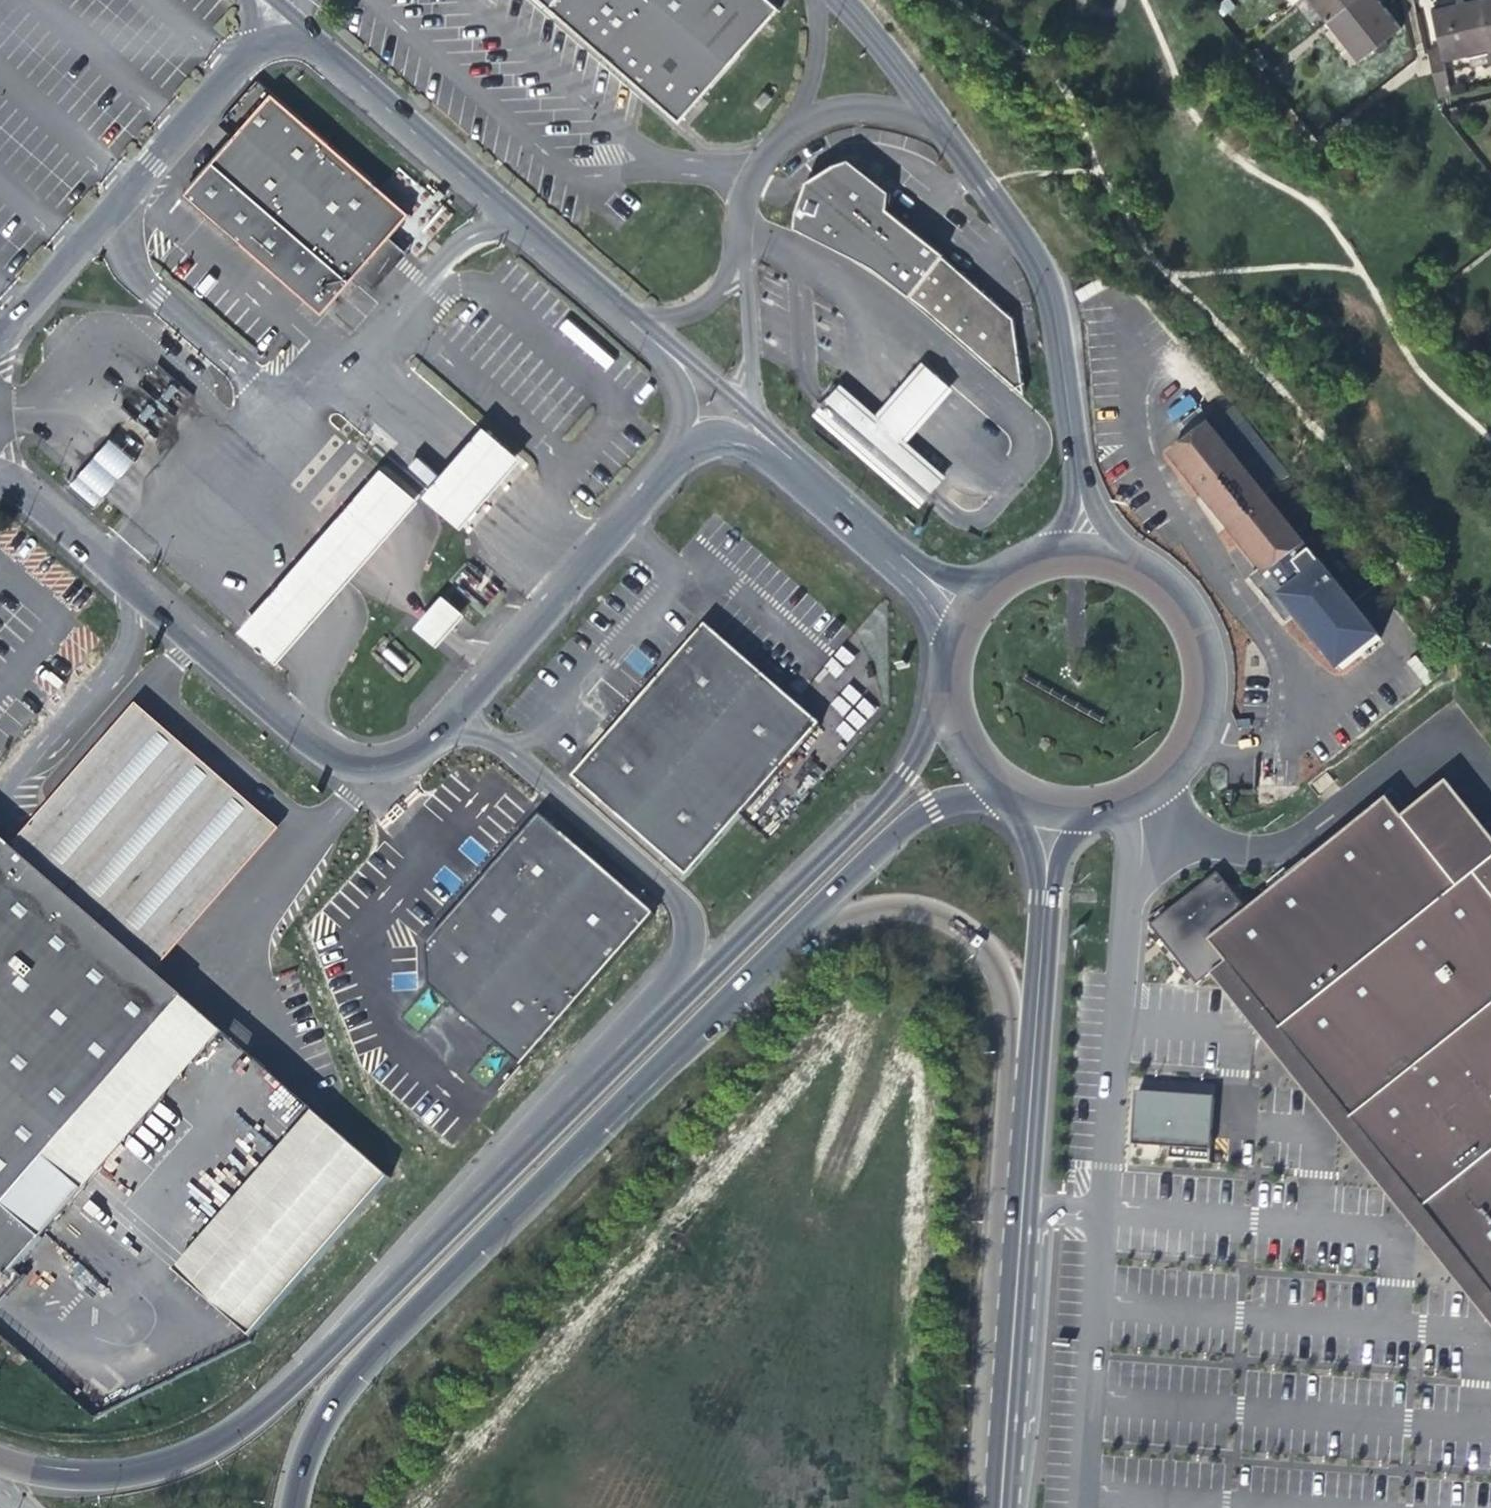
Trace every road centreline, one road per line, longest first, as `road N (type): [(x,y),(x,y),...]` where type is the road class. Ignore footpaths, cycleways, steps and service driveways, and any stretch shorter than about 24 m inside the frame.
road 1 (trunk): [(949,682),(899,775),(395,1288)]
road 2 (unclassified): [(462,715),(687,911),(687,960),(395,1288)]
road 3 (trunk): [(297,1507),(317,1423),(395,1325),(777,947)]
road 4 (trunk): [(777,947),(866,913),(947,921),(999,973),(1013,1043),(998,1379),(1005,1440)]
road 5 (residential): [(0,471),(344,765),(397,765),(462,715)]
road 6 (tertiary): [(1005,1440),(1045,902)]
road 7 (trunk): [(395,1288),(260,1421),(173,1464),(65,1479),(0,1461)]
road 8 (residential): [(644,331),(338,61)]
road 9 (unclassified): [(1081,486),(1055,303),(1040,268),(941,128)]
road 10 (residential): [(240,58),(117,187),(0,328)]
road 11 (residential): [(462,715),(693,450)]
road 12 (tertiary): [(1098,811),(1140,797),(1173,772),(1196,737),(1207,696),(1205,655),(1189,616),(1162,584),(1125,563)]
road 13 (trunk): [(777,947),(928,804),(1006,790)]
road 14 (residential): [(896,552),(750,423)]
road 15 (unclassified): [(750,423),(739,251)]
road 16 (unclassified): [(941,128),(838,0)]
road 17 (residential): [(793,134),(864,112),(941,128)]
road 18 (residential): [(750,423),(644,331)]
road 19 (residential): [(820,0),(819,66),(793,134)]
road 20 (unclassified): [(693,450),(692,407),(681,374),(644,331)]
road 21 (unclassified): [(739,251),(703,304),(644,331)]
road 22 (tertiary): [(949,682),(955,723),(975,761),(1006,790)]
road 23 (residential): [(896,552),(936,599),(951,660)]

